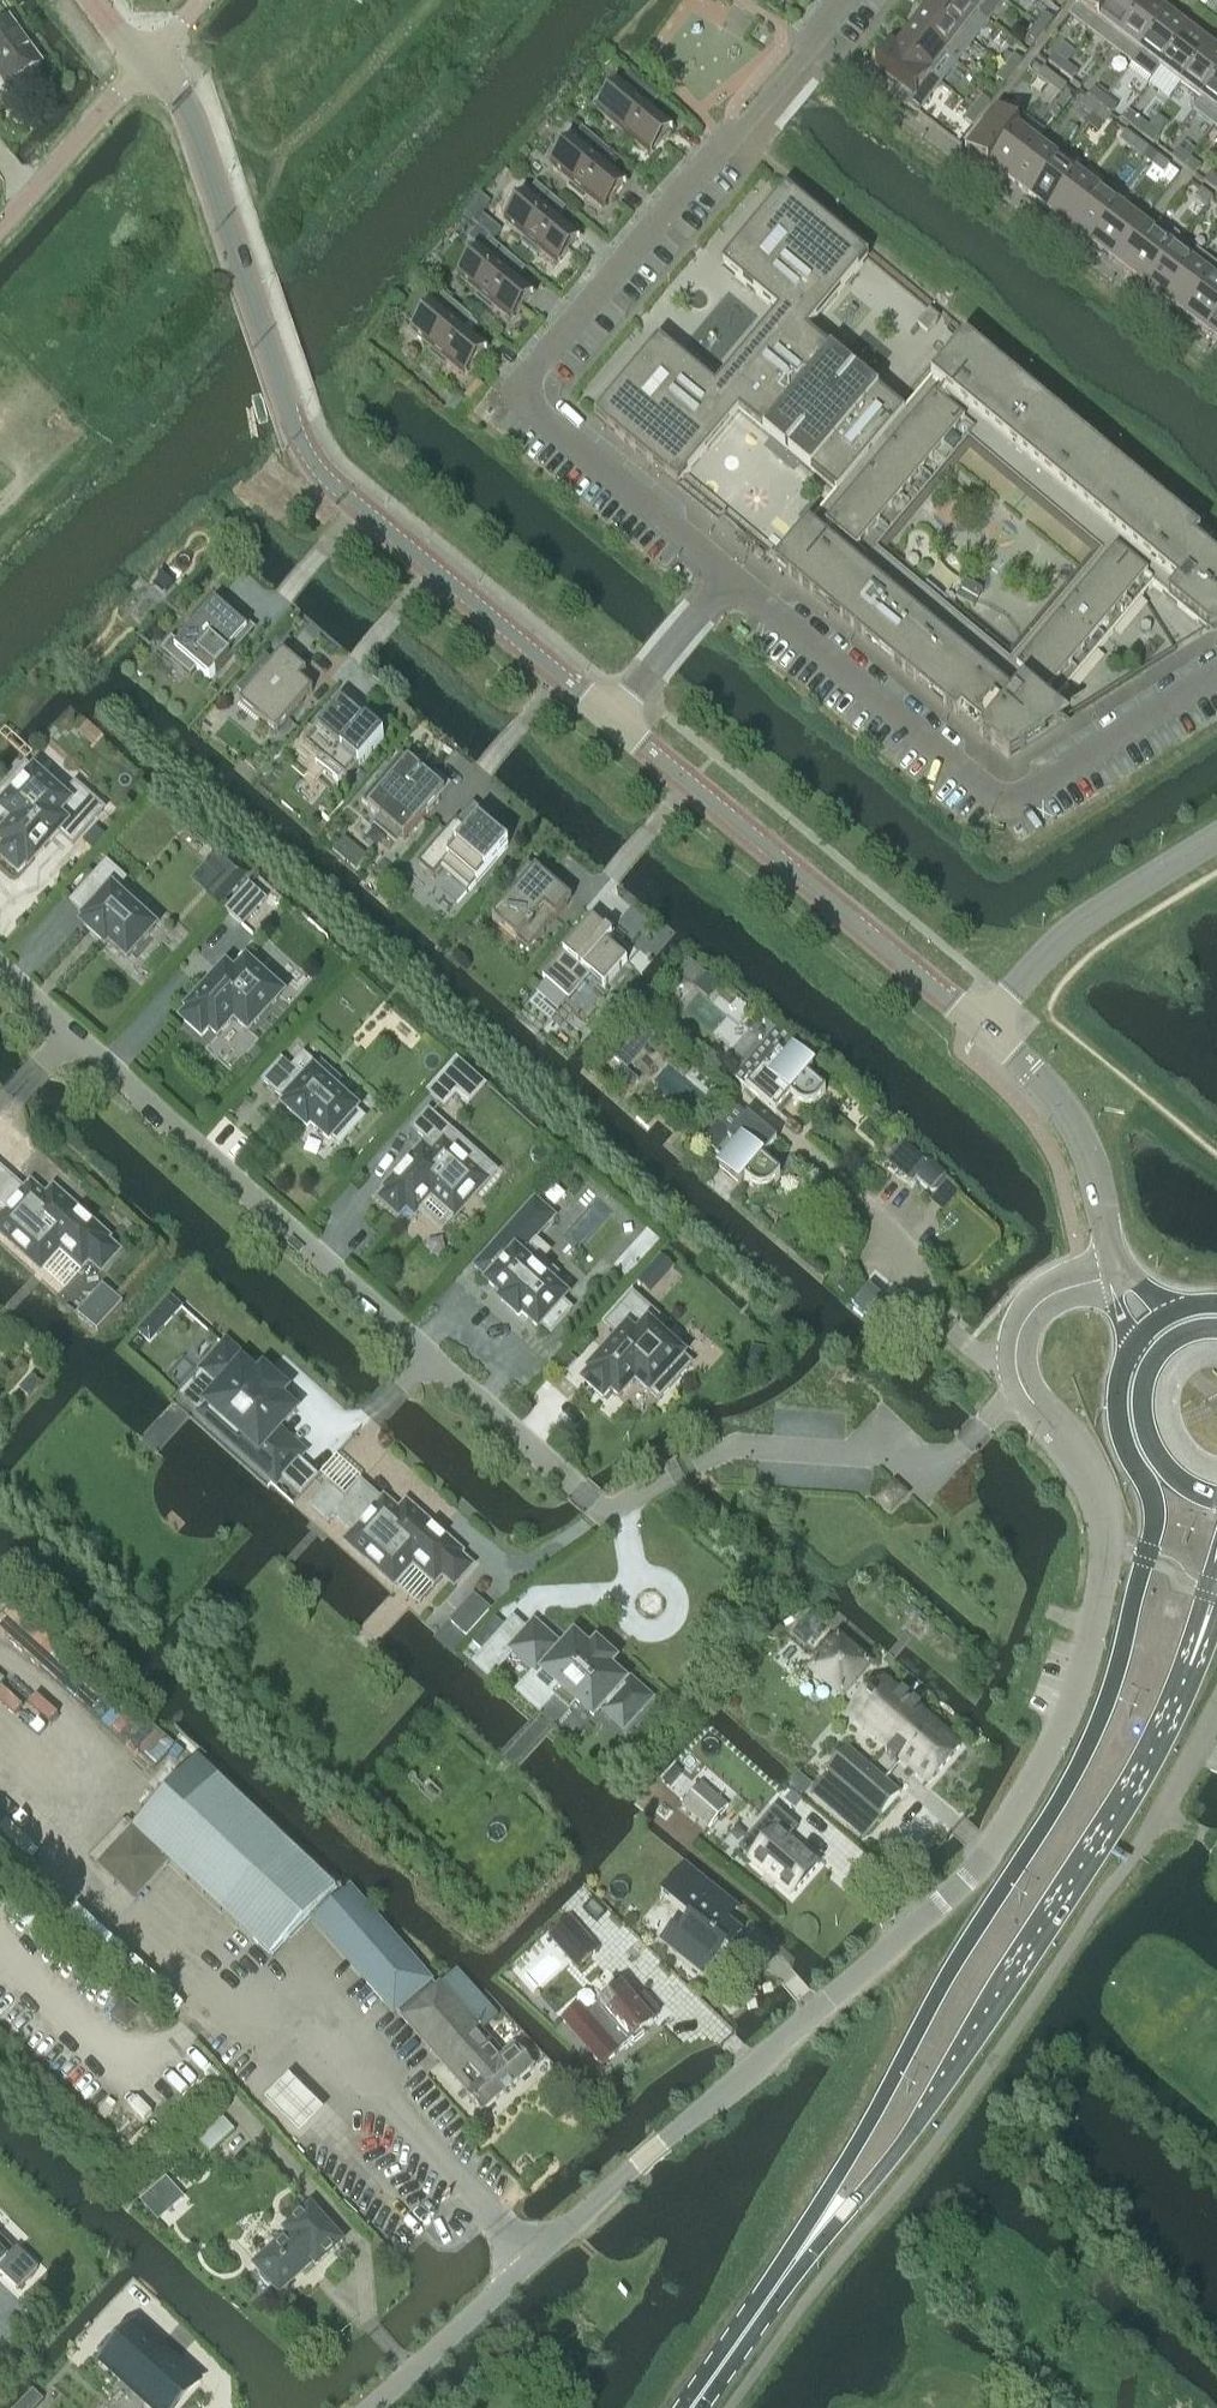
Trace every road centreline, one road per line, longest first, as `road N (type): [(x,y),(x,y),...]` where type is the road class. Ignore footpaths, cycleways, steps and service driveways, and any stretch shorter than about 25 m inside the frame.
road 1 (unclassified): [(363,2407),(894,1949),(944,1903),(1000,1831),(1090,1645),(1107,1538),(1086,1470),(1024,1392)]
road 2 (residential): [(0,969),(598,1509),(738,1446),(876,1454),(923,1474),(1024,1392)]
road 3 (primary): [(1137,1344),(1121,1379),(1117,1412),(1150,1495),(1152,1527),(1109,1696),(1060,1797),(968,1942),(780,2282)]
road 4 (unclassified): [(142,67),(179,96),(297,437),(323,476),(612,722)]
road 5 (primary): [(780,2282),(873,2178),(937,2089),(1125,1799),(1182,1684)]
road 6 (residential): [(778,86),(518,396),(731,575)]
road 7 (residential): [(731,575),(1007,804),(1216,671)]
road 8 (unclassified): [(612,722),(984,1027)]
road 9 (tertiary): [(1216,837),(1102,908),(984,1027)]
road 10 (tertiary): [(984,1027),(1075,1131),(1117,1274)]
road 11 (unclassified): [(0,226),(142,67)]
road 12 (unclassified): [(612,722),(731,575)]
road 13 (unclassified): [(1024,1392),(1015,1349),(1033,1309),(1065,1288),(1117,1274)]
road 14 (unclassified): [(1131,1859),(1216,1710)]
road 15 (primary): [(691,2407),(780,2282)]
road 16 (primary): [(1145,1384),(1144,1422),(1158,1457),(1186,1485),(1216,1497)]
road 17 (primary): [(1182,1684),(1216,1556)]

